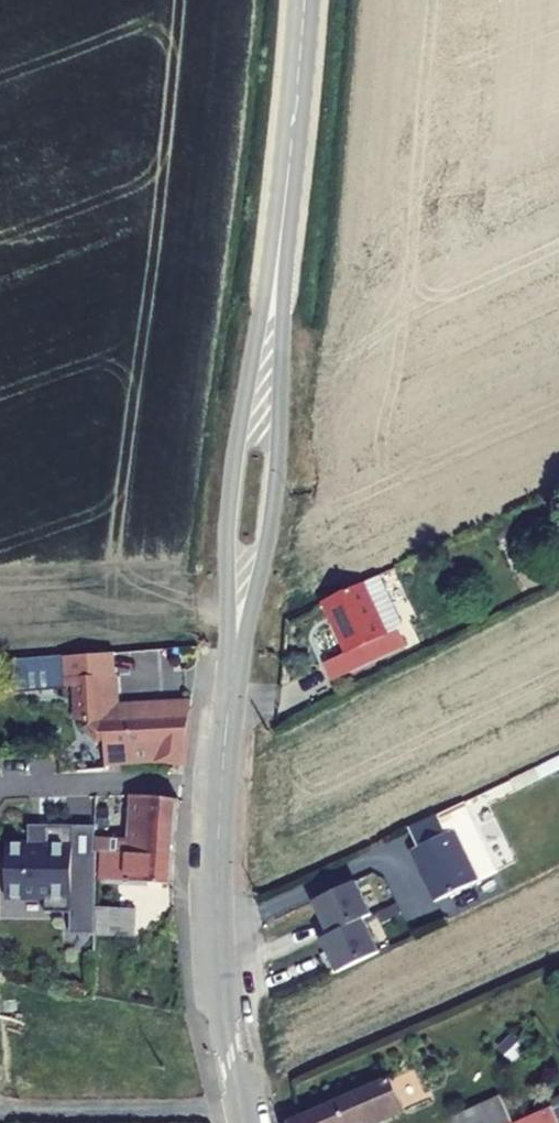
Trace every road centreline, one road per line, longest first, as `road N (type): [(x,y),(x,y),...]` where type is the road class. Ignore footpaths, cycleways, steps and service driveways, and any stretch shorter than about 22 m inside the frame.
road 1 (tertiary): [(284,207),(234,455),(226,534),(231,680)]
road 2 (tertiary): [(231,680),(271,523),(284,207)]
road 3 (tertiary): [(244,1122),(217,897),(231,680)]
road 4 (tertiary): [(284,207),(304,0)]

